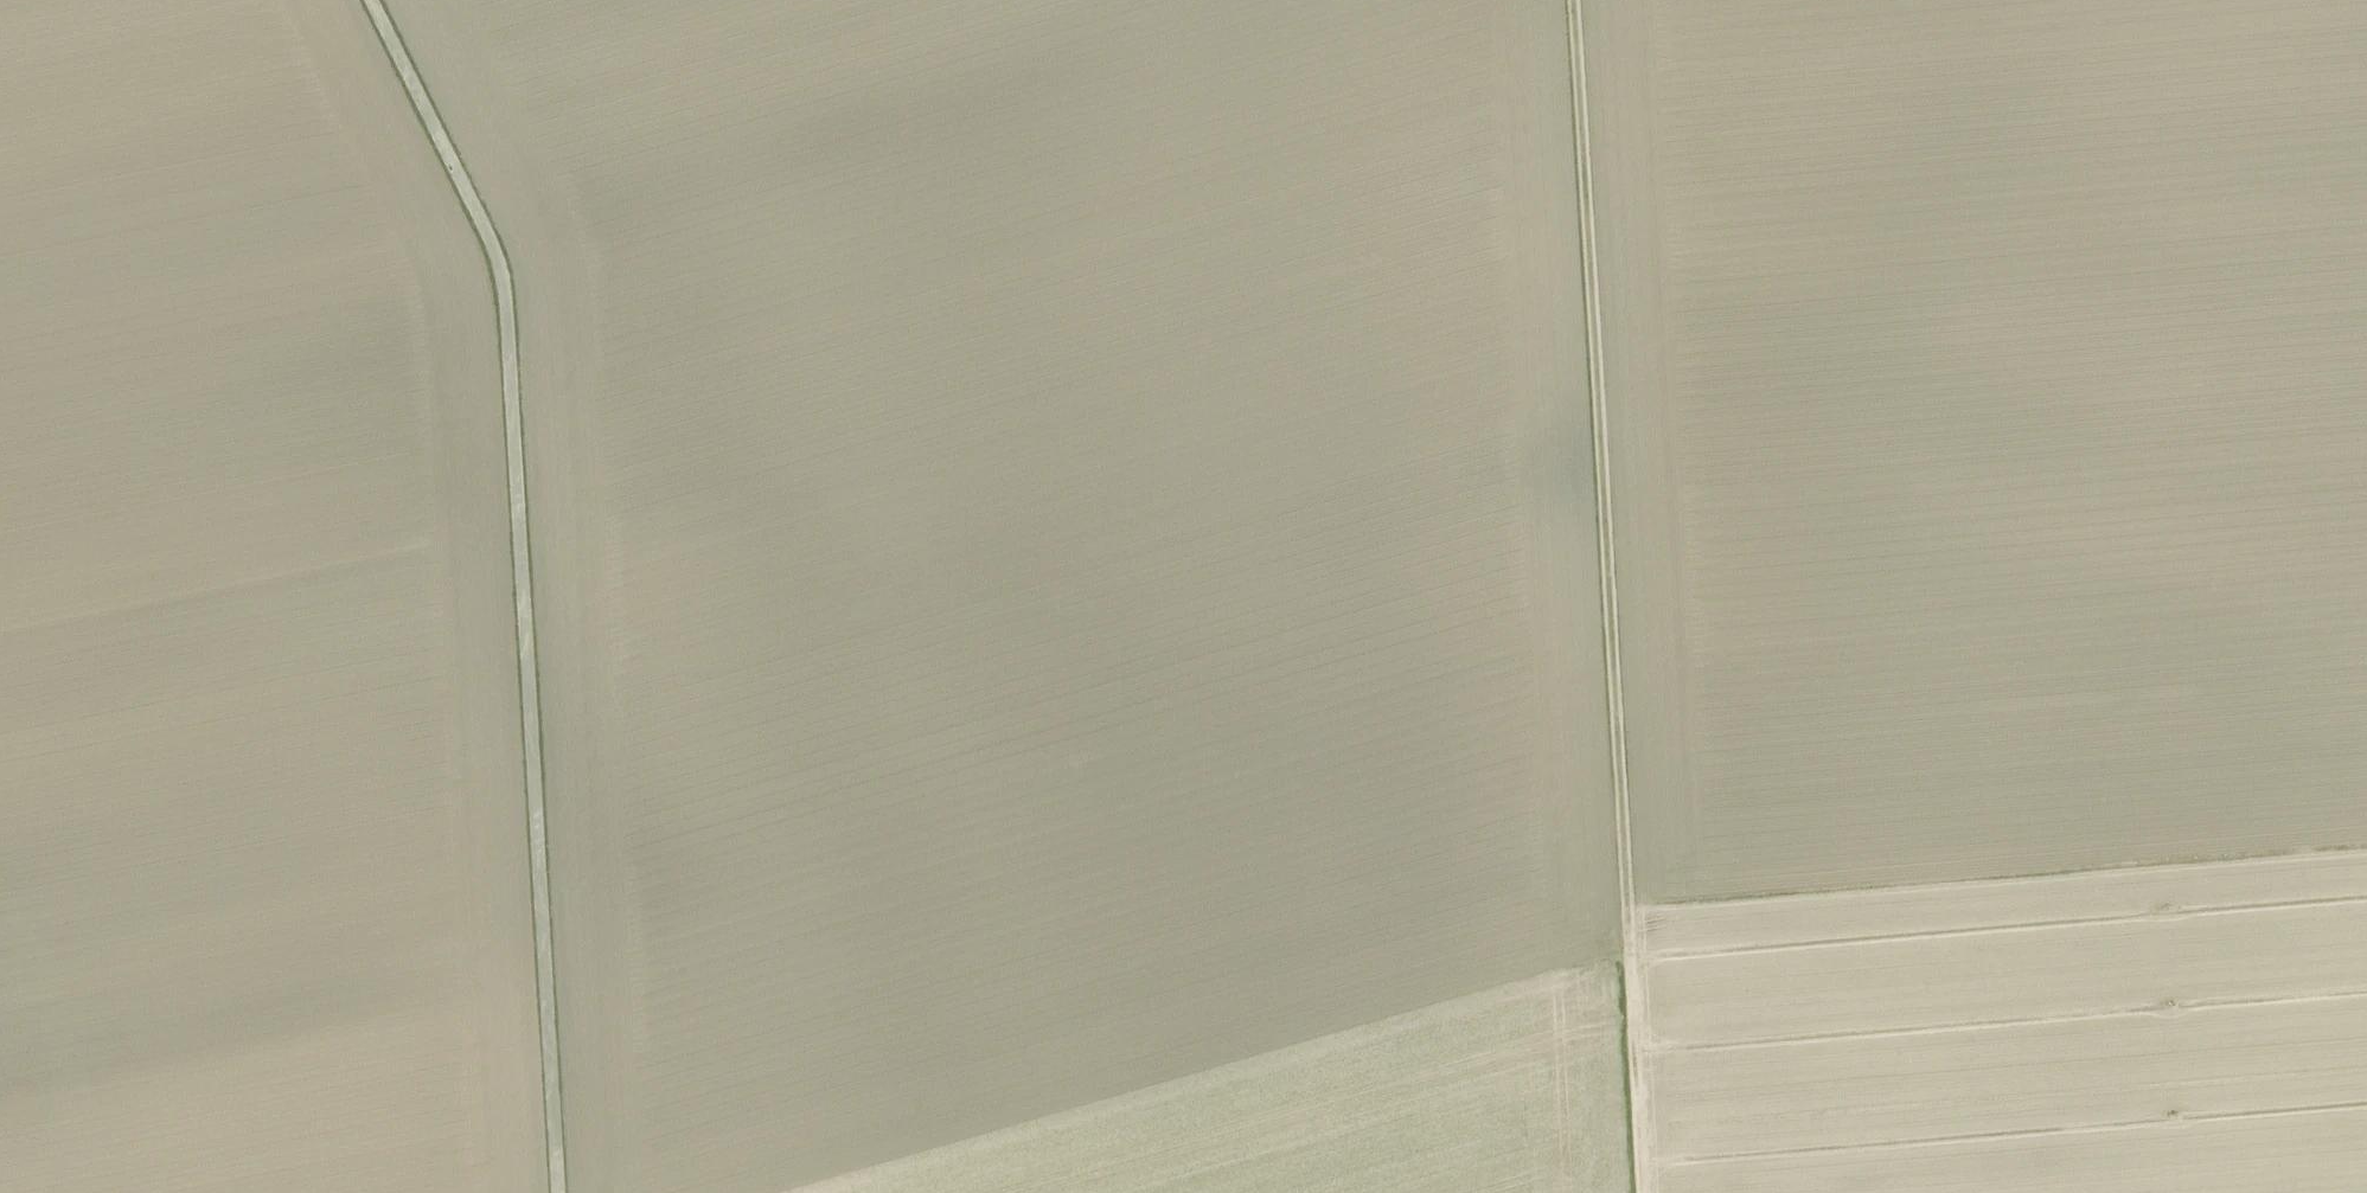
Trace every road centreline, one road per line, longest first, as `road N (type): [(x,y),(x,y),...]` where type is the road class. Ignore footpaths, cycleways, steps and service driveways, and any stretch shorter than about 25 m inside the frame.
road 1 (track): [(559,1192),(506,302),(485,228),(372,0)]
road 2 (track): [(1572,0),(1643,1192)]

